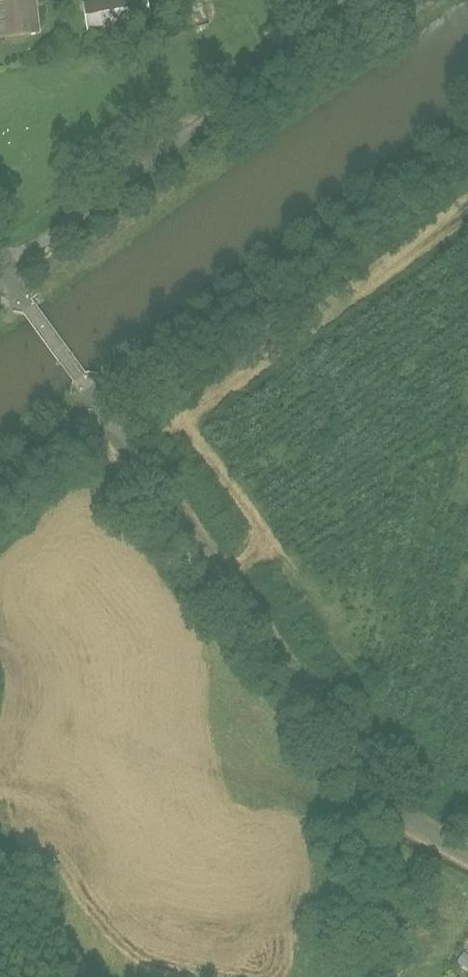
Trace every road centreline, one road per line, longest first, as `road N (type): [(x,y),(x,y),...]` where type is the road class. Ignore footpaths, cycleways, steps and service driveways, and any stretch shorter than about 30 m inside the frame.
road 1 (residential): [(467,845),(417,819),(100,423),(85,415),(64,425),(0,479)]
road 2 (unclassified): [(467,139),(114,395),(79,378)]
road 3 (residential): [(0,260),(352,0)]

